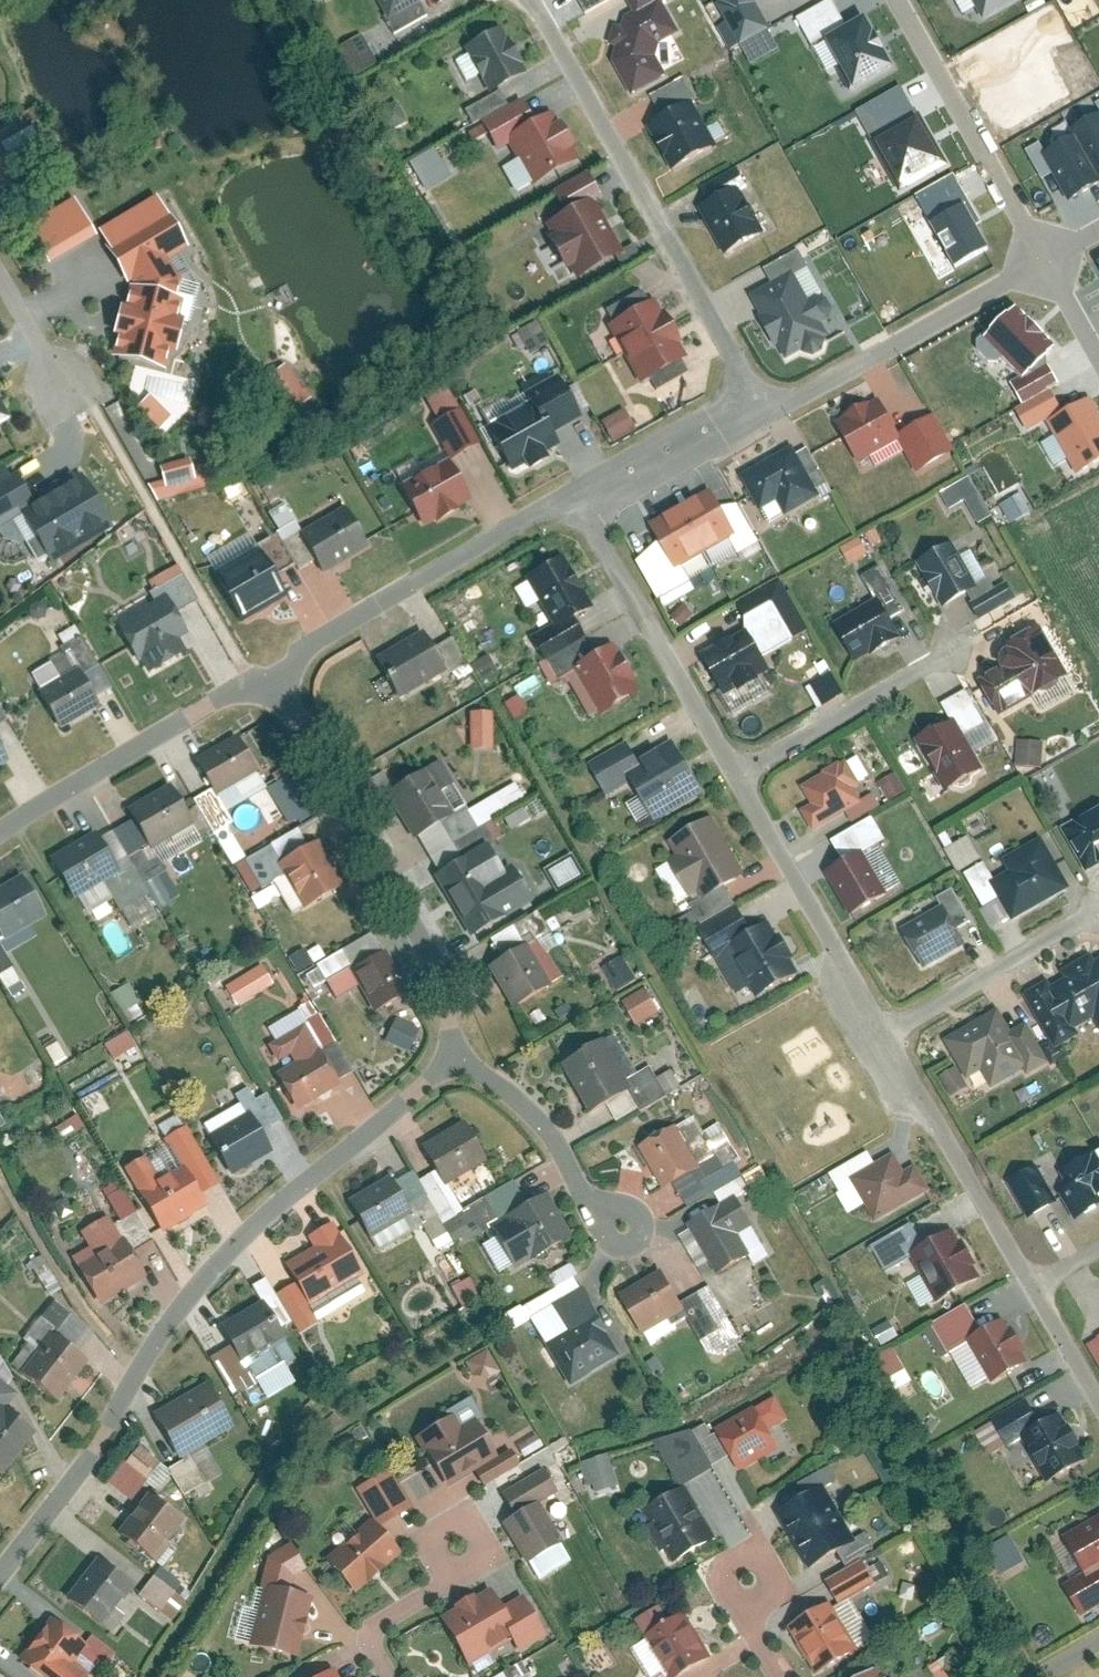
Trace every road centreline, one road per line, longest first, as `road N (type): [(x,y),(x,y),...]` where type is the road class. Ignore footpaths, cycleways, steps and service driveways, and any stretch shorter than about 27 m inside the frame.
road 1 (residential): [(0,1541),(98,1411),(192,1262),(451,1041)]
road 2 (residential): [(534,0),(766,410)]
road 3 (residential): [(451,1041),(428,953),(388,872),(266,686)]
road 4 (residential): [(266,686),(542,509),(592,500)]
road 5 (residential): [(592,500),(746,769)]
road 6 (residential): [(0,835),(266,686)]
road 7 (residential): [(746,769),(896,1029)]
road 8 (residential): [(896,0),(1047,257)]
road 9 (residential): [(896,1029),(1041,1283)]
road 10 (residential): [(451,1041),(551,1126),(629,1229)]
road 11 (residential): [(746,769),(966,645)]
road 12 (residential): [(896,1029),(1098,916)]
road 13 (residential): [(383,1676),(363,1642),(363,1611),(471,1546)]
road 14 (residential): [(592,500),(766,410)]
road 15 (residential): [(0,249),(100,411)]
road 16 (residential): [(1047,257),(889,348)]
road 17 (residential): [(766,410),(889,348)]

